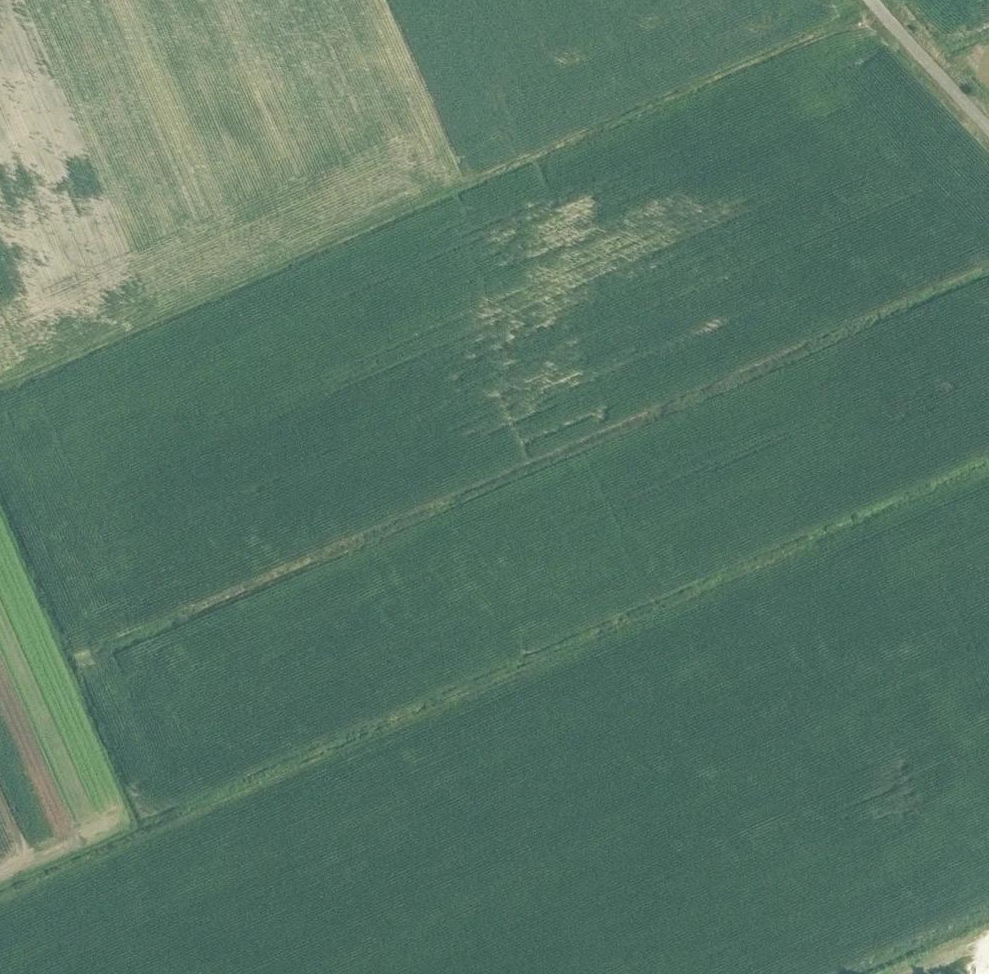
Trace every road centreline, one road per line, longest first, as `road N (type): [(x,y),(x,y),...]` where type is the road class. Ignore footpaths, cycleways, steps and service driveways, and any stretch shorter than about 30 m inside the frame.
road 1 (unclassified): [(988,131),(873,0)]

